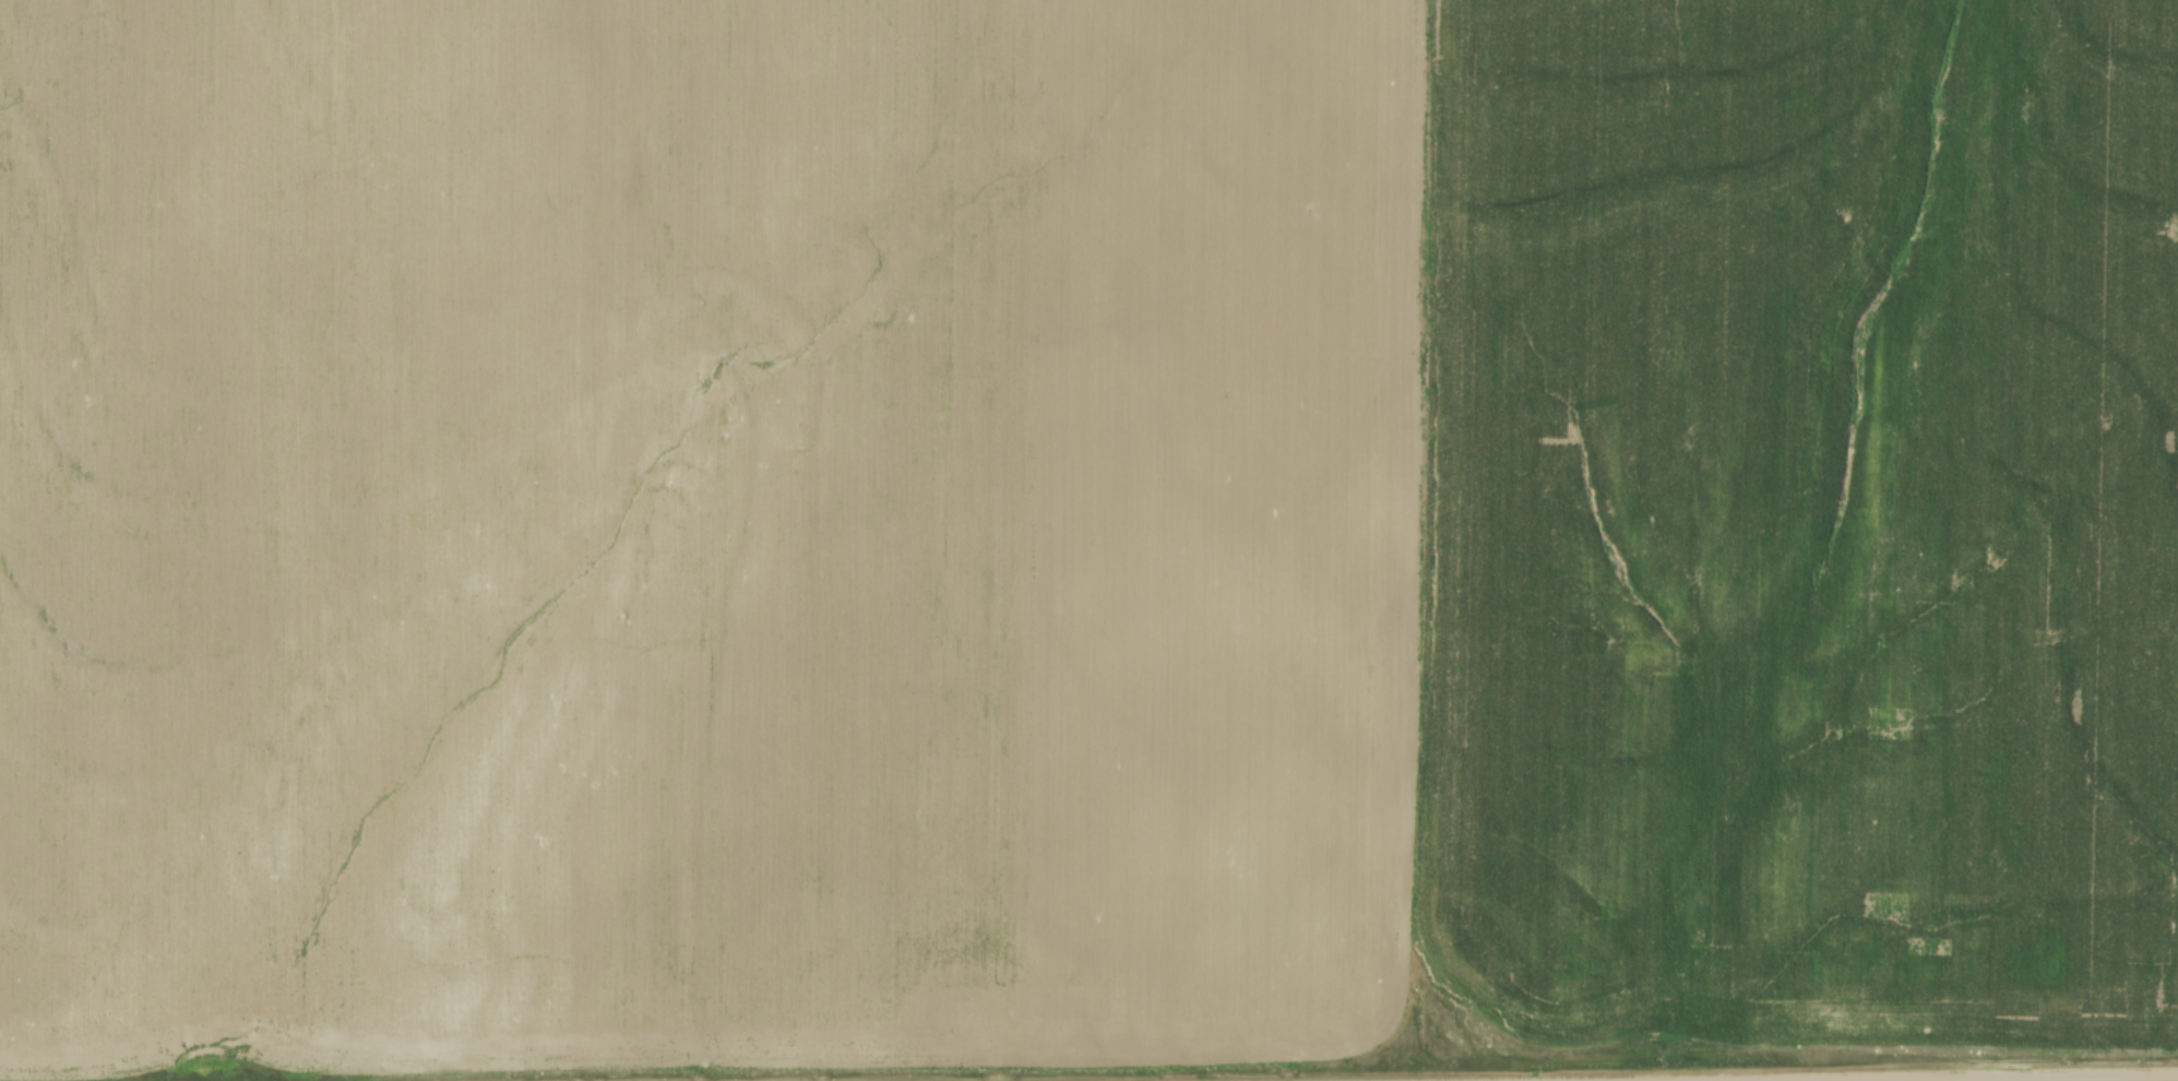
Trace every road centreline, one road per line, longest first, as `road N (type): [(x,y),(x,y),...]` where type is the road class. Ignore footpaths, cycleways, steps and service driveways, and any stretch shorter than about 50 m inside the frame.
road 1 (residential): [(1547,1080),(2177,1073)]

